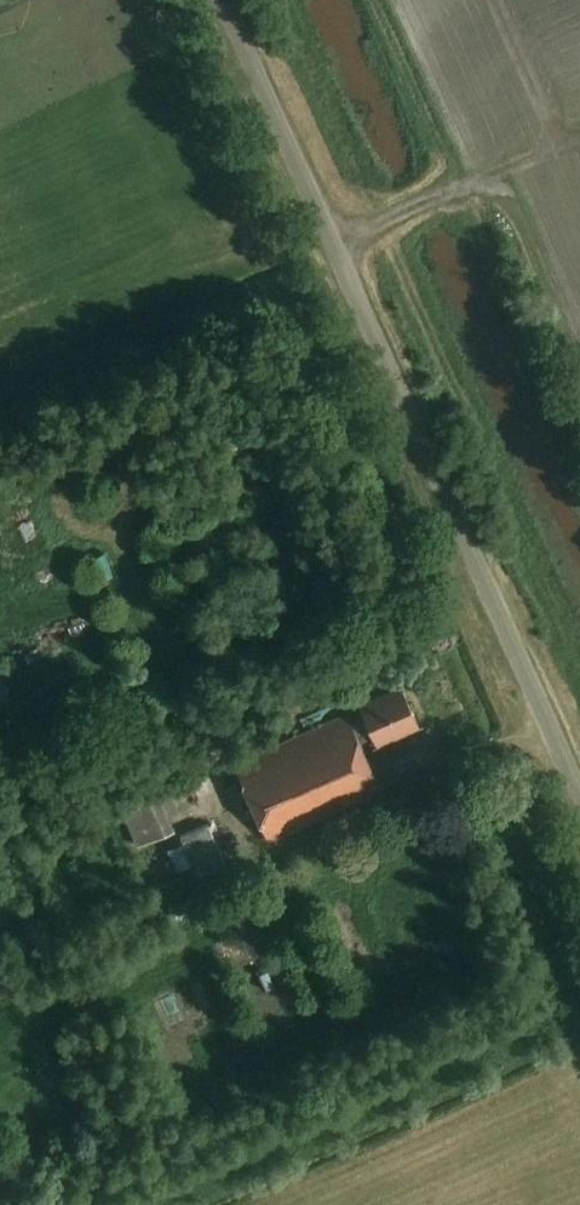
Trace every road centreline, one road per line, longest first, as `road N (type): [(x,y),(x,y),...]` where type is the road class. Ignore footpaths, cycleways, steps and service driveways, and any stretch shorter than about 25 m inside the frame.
road 1 (tertiary): [(579,802),(220,0)]
road 2 (track): [(329,244),(443,191),(480,204),(502,222),(579,393)]

